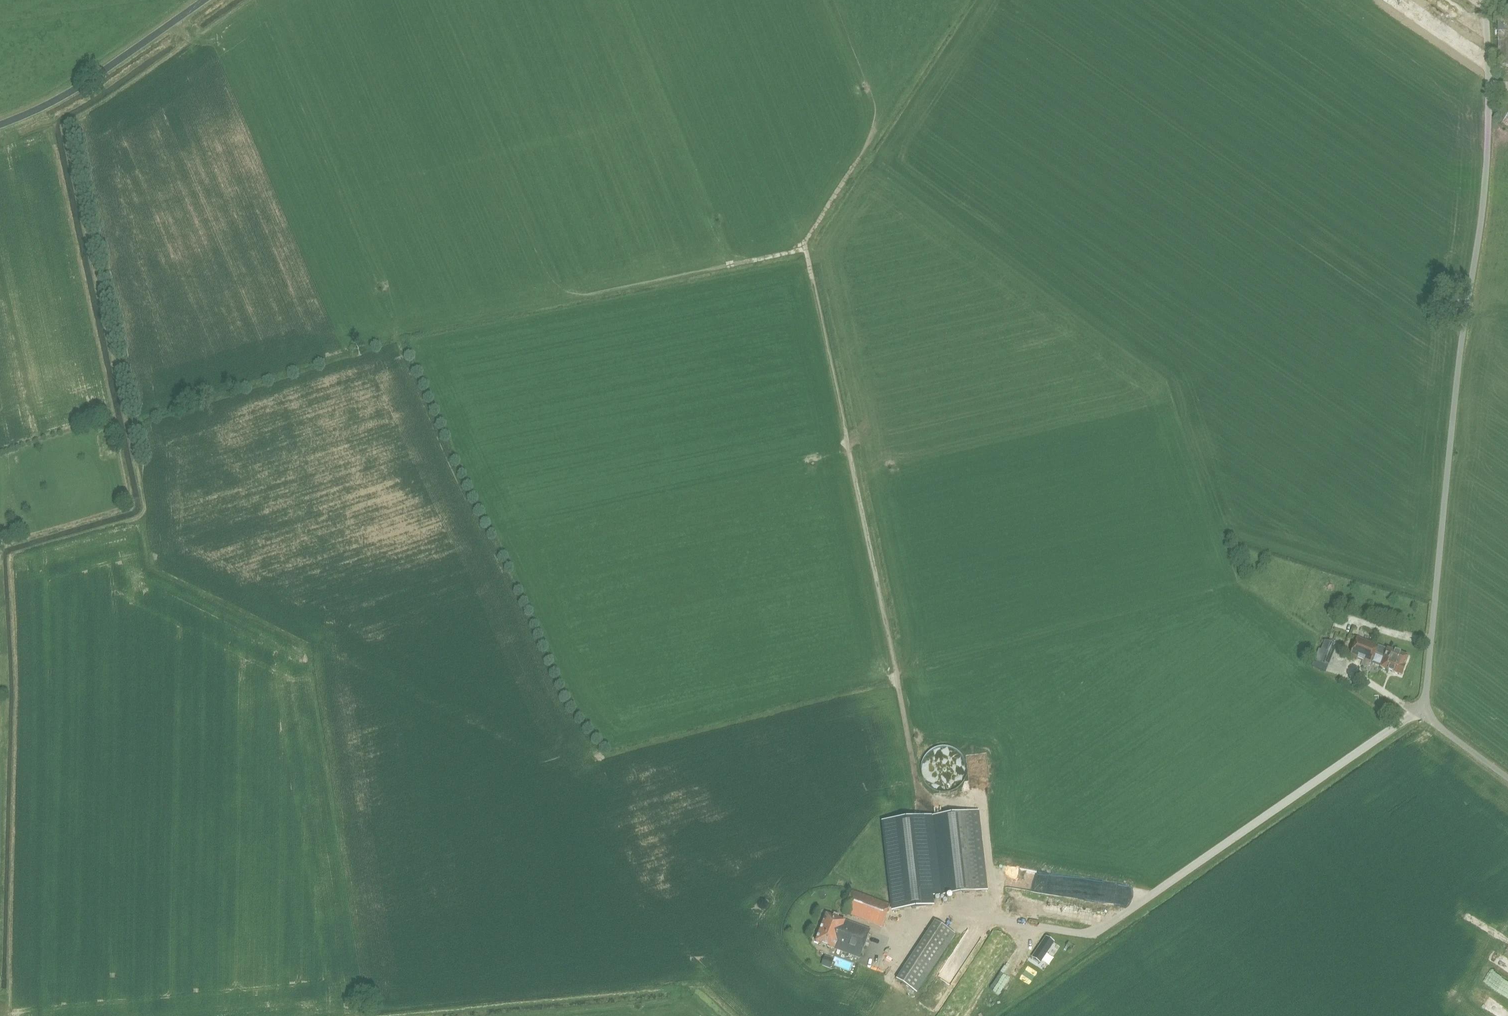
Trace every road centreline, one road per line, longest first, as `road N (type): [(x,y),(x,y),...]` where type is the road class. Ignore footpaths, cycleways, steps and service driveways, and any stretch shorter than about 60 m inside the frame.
road 1 (unclassified): [(1507,777),(1421,713),(1485,198),(1484,0)]
road 2 (unclassified): [(0,124),(70,94),(206,0)]

